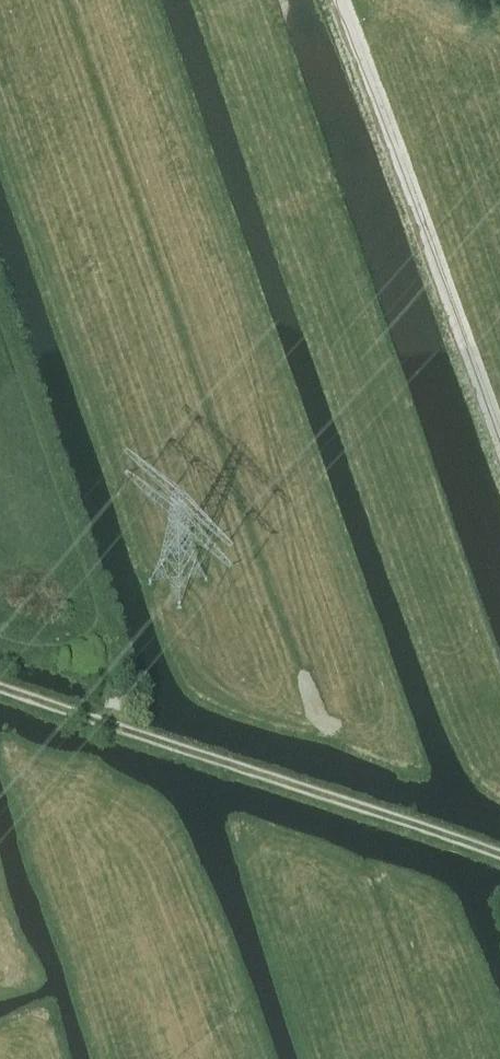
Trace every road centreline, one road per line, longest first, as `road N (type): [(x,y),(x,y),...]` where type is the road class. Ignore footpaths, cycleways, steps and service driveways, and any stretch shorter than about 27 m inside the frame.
road 1 (track): [(499,854),(0,689)]
road 2 (track): [(499,452),(337,0)]

